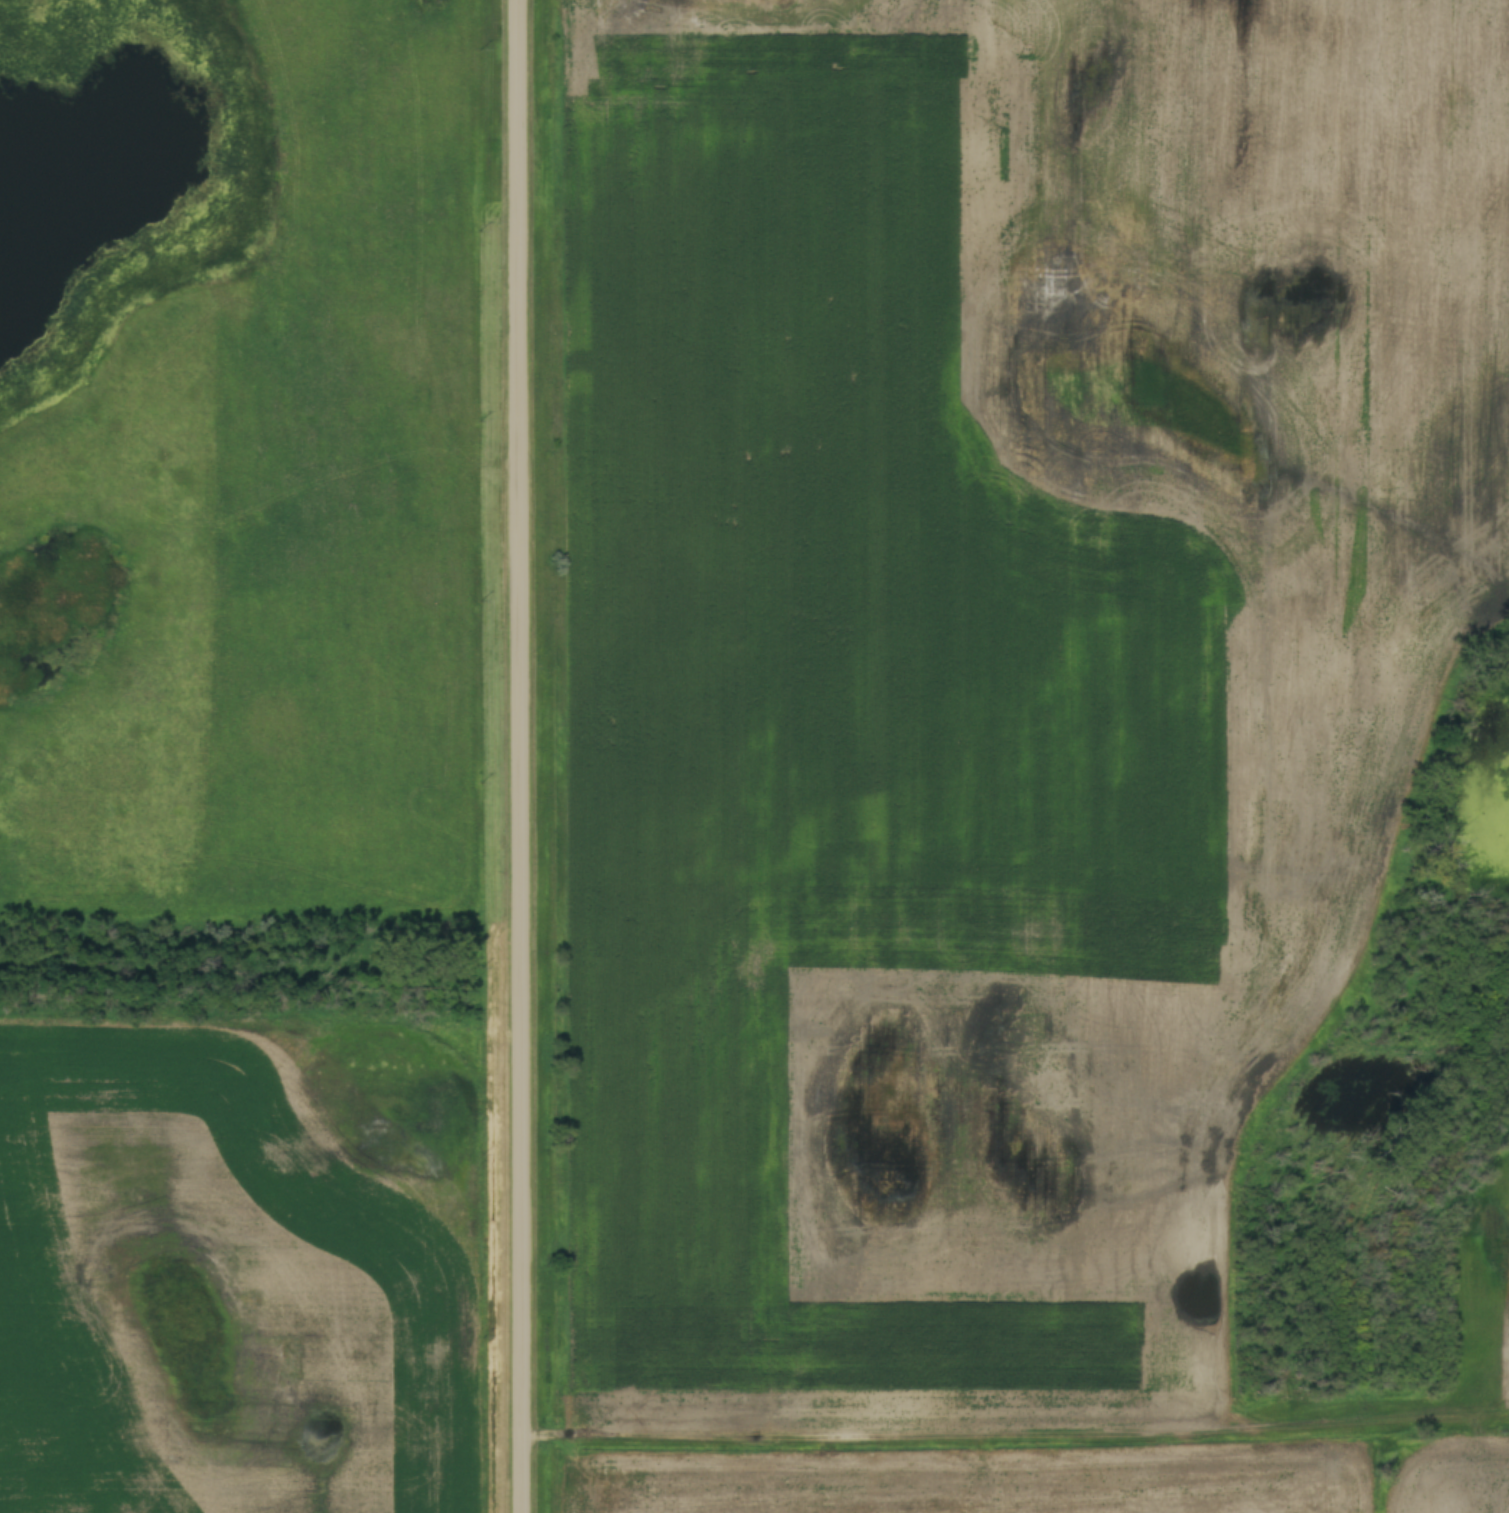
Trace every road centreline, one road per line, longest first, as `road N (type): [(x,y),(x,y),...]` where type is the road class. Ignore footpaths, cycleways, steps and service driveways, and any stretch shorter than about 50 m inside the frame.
road 1 (residential): [(522,1512),(520,0)]

